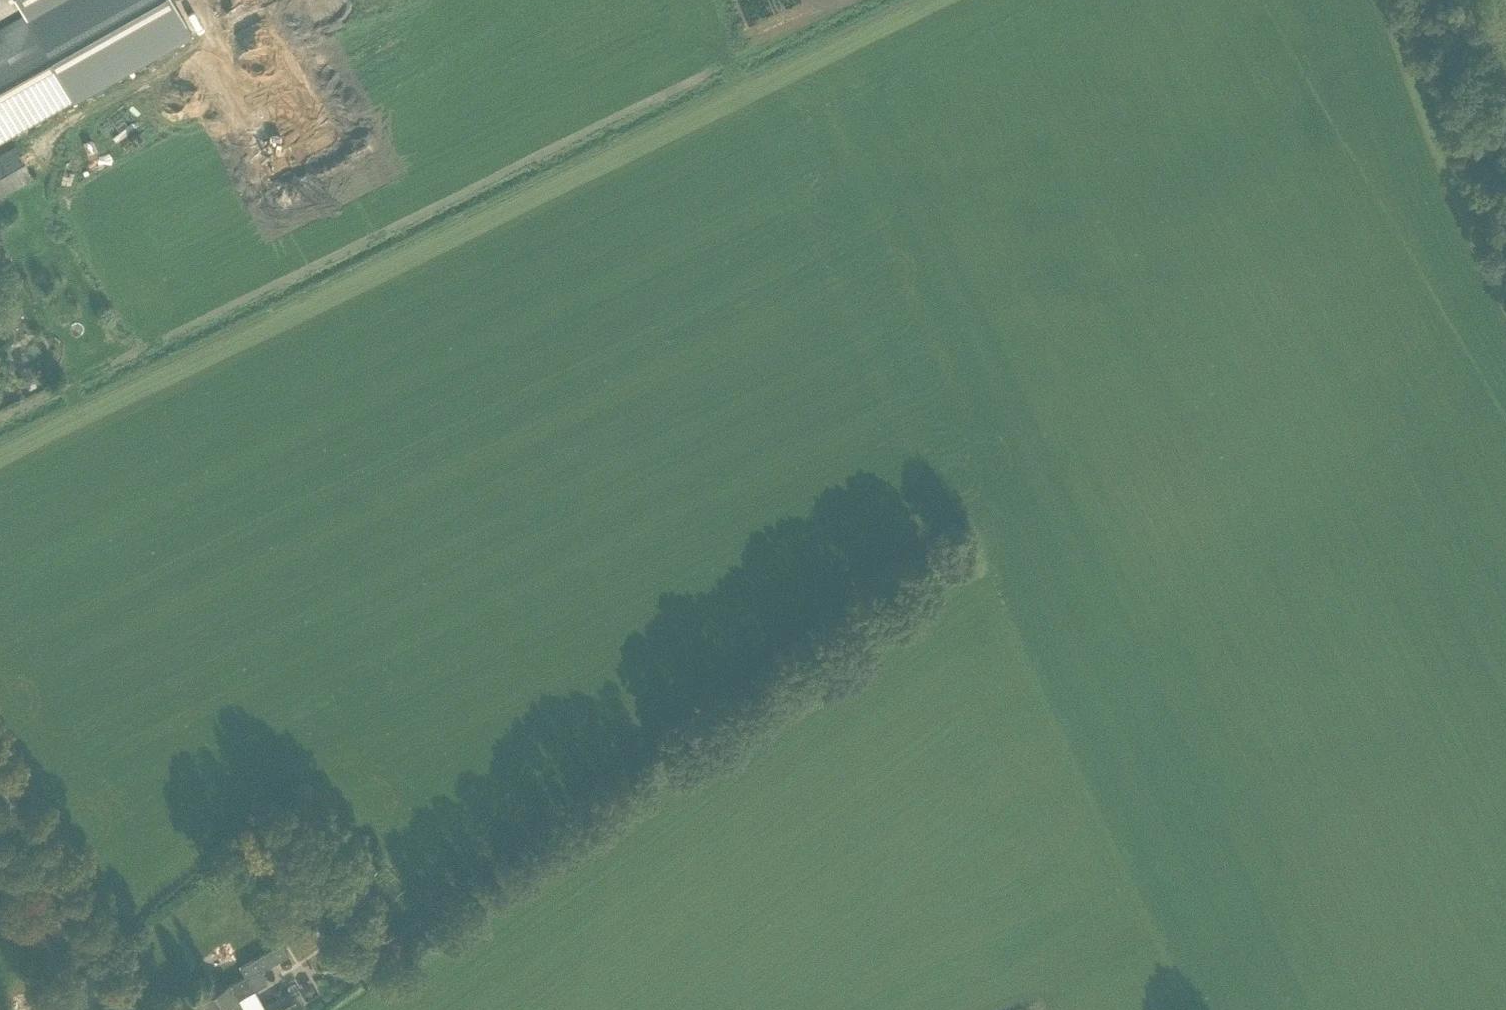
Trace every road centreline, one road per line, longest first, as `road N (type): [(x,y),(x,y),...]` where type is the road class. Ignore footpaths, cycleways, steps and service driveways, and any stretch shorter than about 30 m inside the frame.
road 1 (unclassified): [(121,1009),(0,788)]

